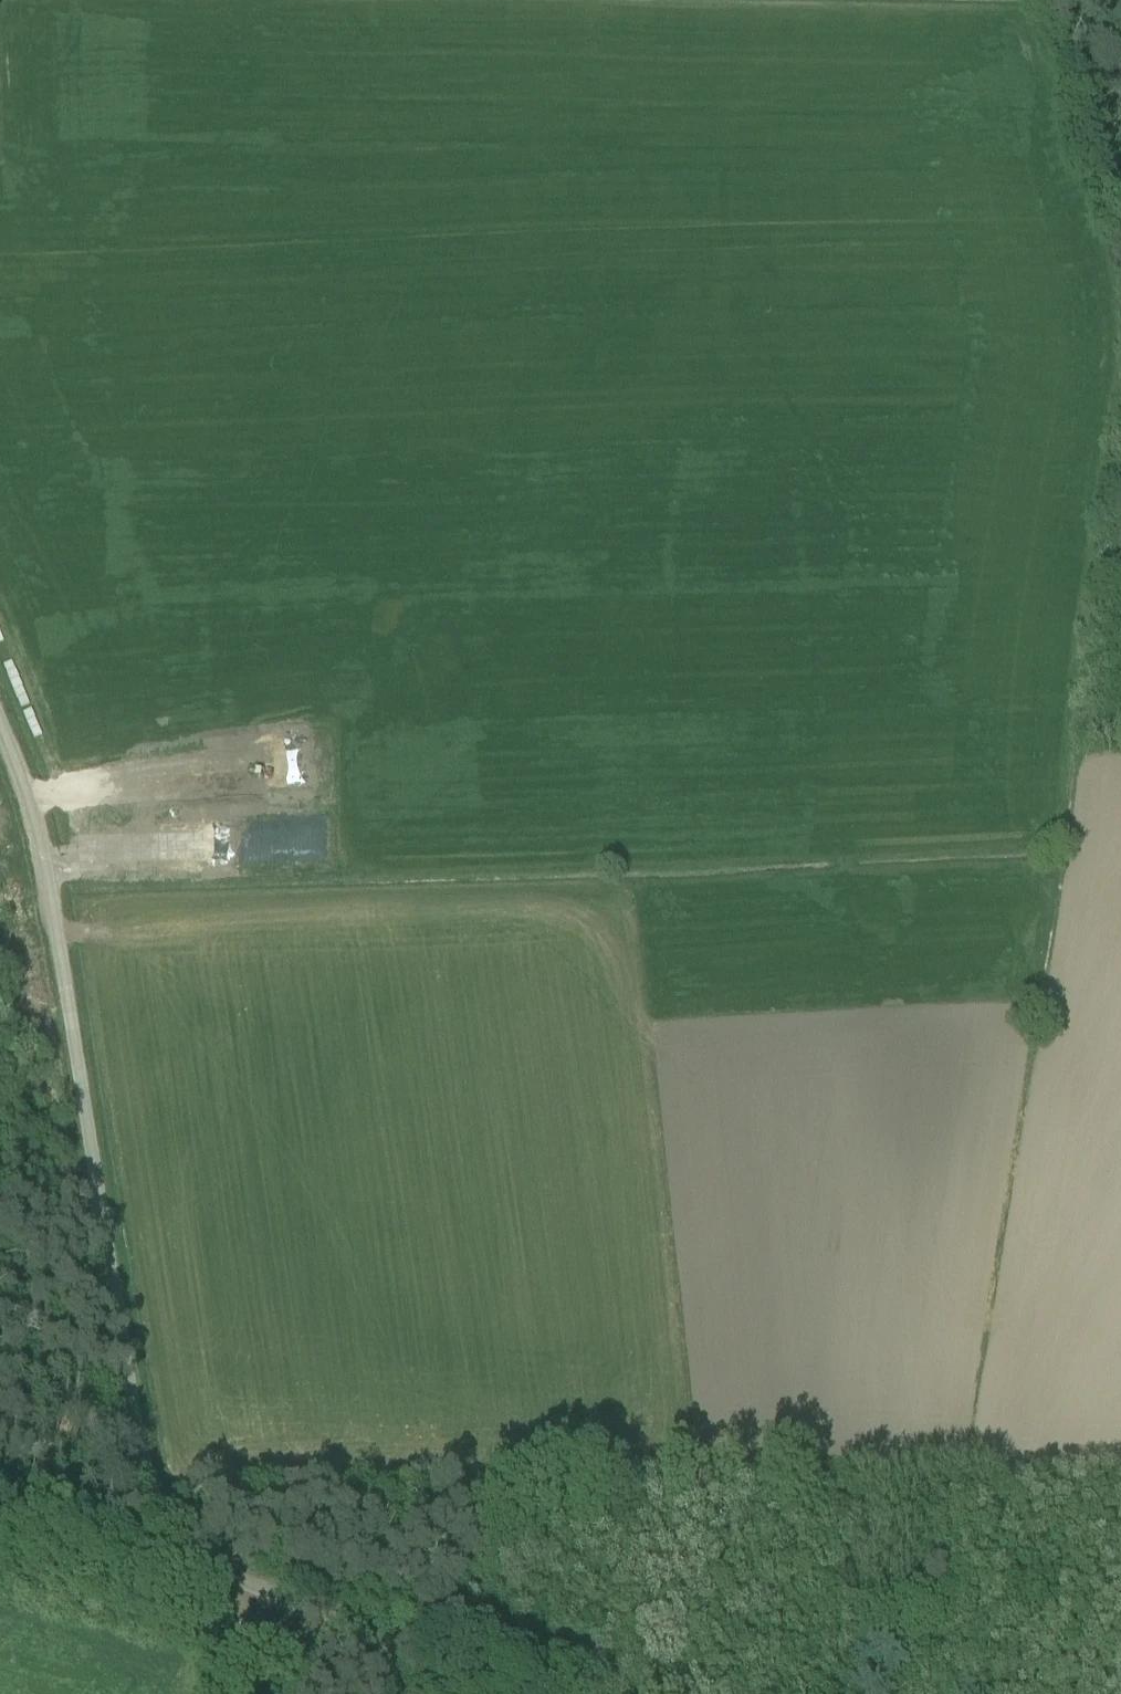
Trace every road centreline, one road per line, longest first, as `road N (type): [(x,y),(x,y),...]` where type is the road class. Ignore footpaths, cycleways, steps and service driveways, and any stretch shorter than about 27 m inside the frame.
road 1 (unclassified): [(391,1693),(388,1659),(364,1630),(195,1547),(152,1510),(44,837),(0,730)]
road 2 (track): [(0,1484),(164,1520)]

